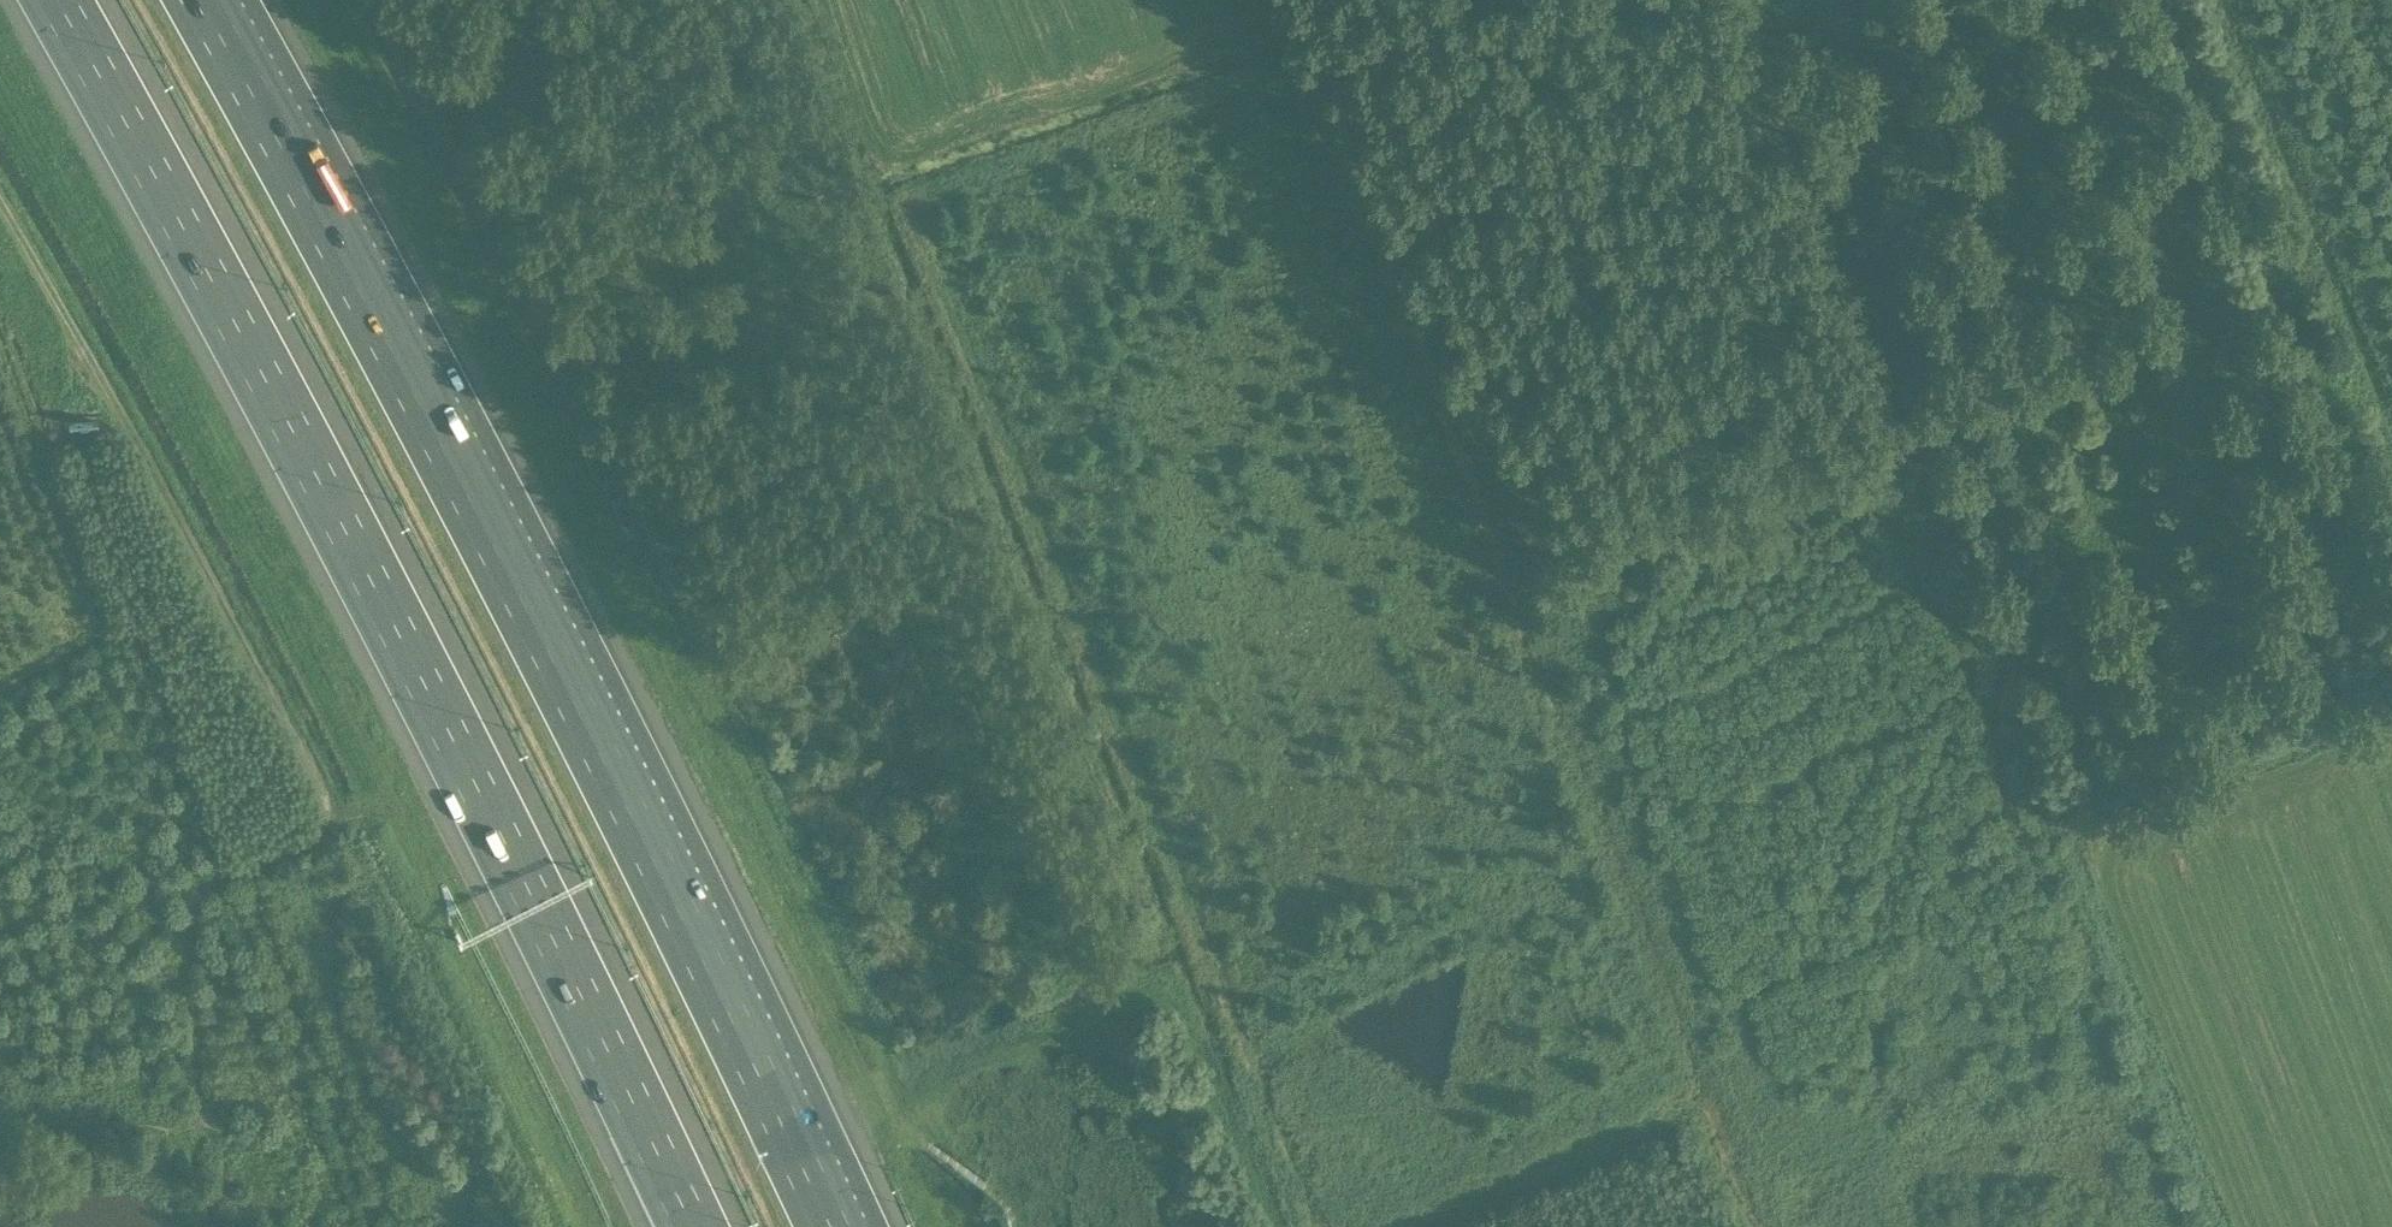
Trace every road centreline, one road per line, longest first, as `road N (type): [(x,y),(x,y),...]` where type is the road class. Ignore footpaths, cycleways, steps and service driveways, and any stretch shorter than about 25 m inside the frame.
road 1 (motorway): [(50,0),(261,374),(621,1067),(694,1226)]
road 2 (motorway): [(830,1226),(373,321),(192,0)]
road 3 (track): [(208,1133),(184,953),(201,890),(212,877),(298,850),(320,831),(323,790),(0,202)]

